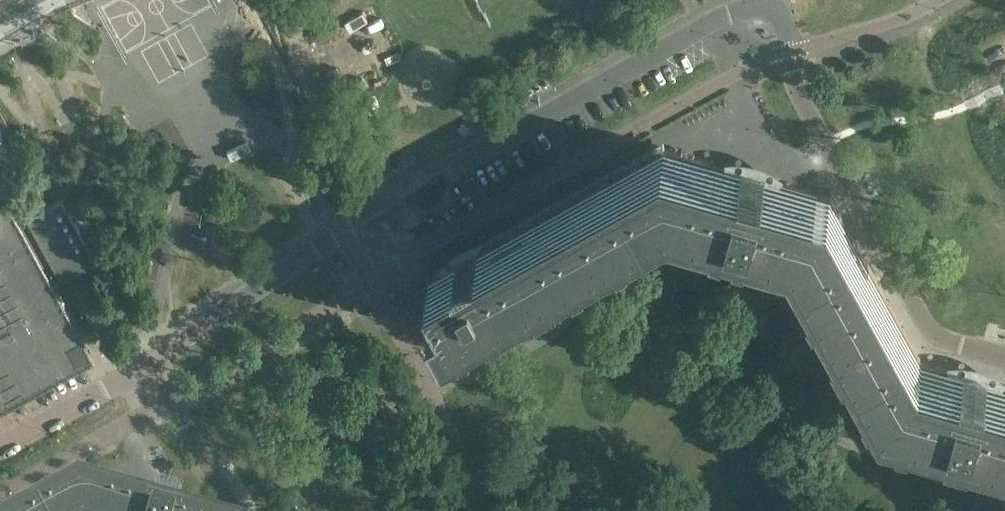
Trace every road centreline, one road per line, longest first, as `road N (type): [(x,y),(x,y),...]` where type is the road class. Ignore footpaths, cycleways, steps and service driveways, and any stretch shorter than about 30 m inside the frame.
road 1 (residential): [(230,510),(145,367)]

